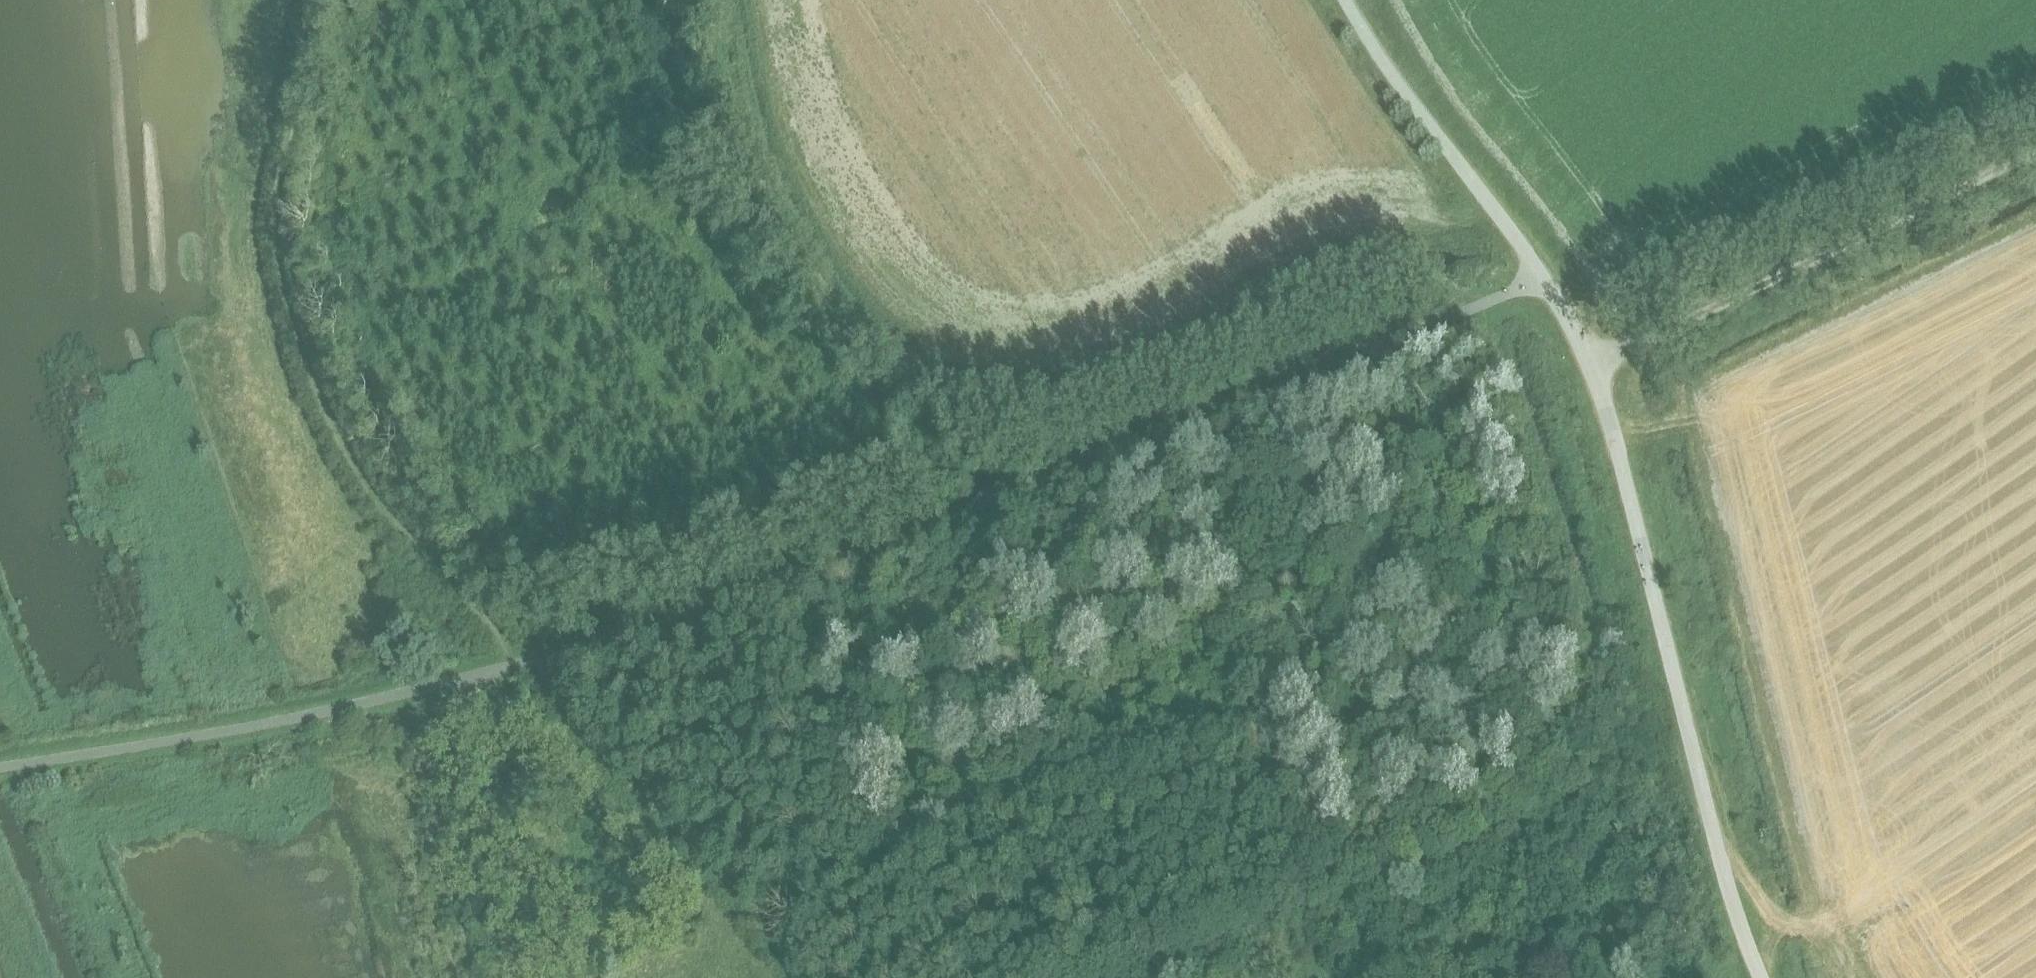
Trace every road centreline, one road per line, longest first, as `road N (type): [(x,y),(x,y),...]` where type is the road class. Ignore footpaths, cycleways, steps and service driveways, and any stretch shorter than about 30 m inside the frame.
road 1 (unclassified): [(1542,280),(755,590),(515,666),(224,733),(0,767)]
road 2 (unclassified): [(1762,977),(1713,832),(1606,409),(1542,280)]
road 3 (track): [(1475,309),(1604,687),(1617,765),(1607,792)]
road 4 (track): [(2035,157),(1591,370)]
road 5 (unclassified): [(1542,280),(1345,0)]

